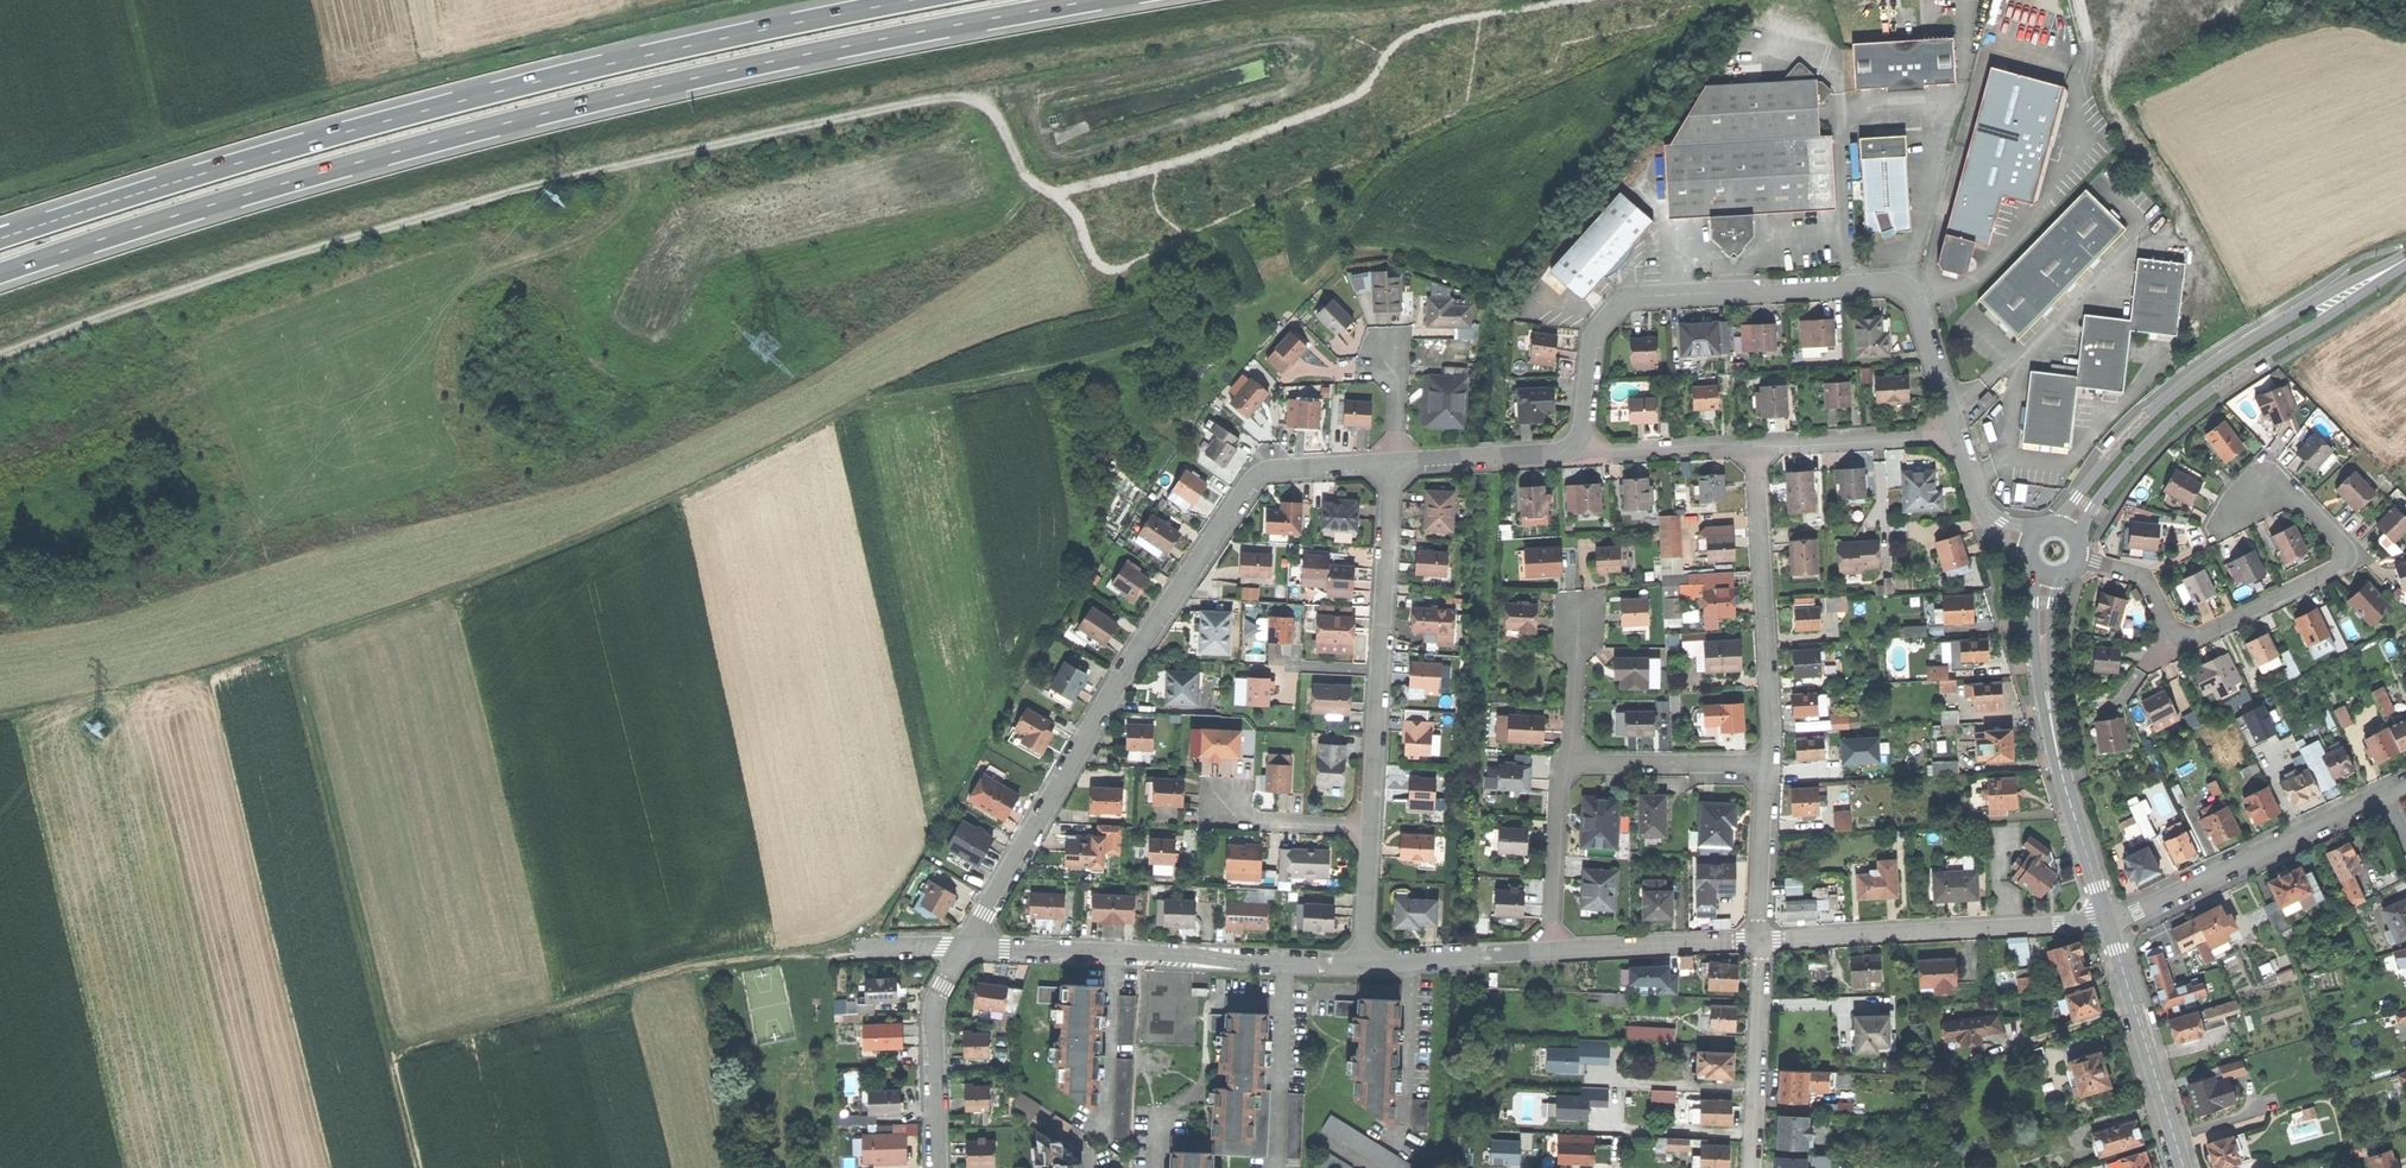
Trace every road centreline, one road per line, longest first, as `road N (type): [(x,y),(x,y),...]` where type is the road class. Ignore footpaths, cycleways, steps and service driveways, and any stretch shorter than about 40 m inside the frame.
road 1 (track): [(0,357),(358,233),(683,146),(1283,38),(1310,57),(1309,75),(1289,91),(1066,157),(1047,146)]
road 2 (trunk): [(0,273),(508,123),(733,69),(1097,0)]
road 3 (trunk): [(912,0),(425,111),(0,239)]
road 4 (residential): [(968,948),(1116,676),(1253,480),(1272,469),(1394,461)]
road 5 (track): [(288,649),(420,1167)]
road 6 (residential): [(2080,560),(2145,576),(2169,624),(2189,637),(2347,555),(2339,537),(2277,485),(2246,496),(2223,533)]
road 7 (track): [(391,1053),(690,966),(861,950)]
road 8 (secondary): [(2383,273),(2332,293),(2190,380),(2113,451),(2058,525)]
road 9 (secondary): [(2077,536),(2114,480),(2175,419),(2383,273)]
road 10 (residential): [(1566,453),(1586,421),(1598,328),(1615,307),(1646,297),(1852,285)]
road 11 (residential): [(968,948),(1363,963)]
road 12 (residential): [(1370,826),(1394,461)]
road 13 (residential): [(1760,940),(2108,920)]
road 14 (residential): [(1771,764),(1753,446)]
road 15 (residential): [(2108,920),(2384,794)]
road 16 (unclassified): [(1852,285),(1835,67),(1808,46),(1764,38)]
road 17 (secondary): [(2183,1167),(2108,920)]
road 18 (residential): [(939,1167),(933,1003),(968,948)]
road 19 (residential): [(1751,1167),(1760,940)]
road 20 (secondary): [(2108,920),(2049,707)]
road 21 (residential): [(1852,285),(1897,285),(1917,301),(1961,437)]
road 22 (residential): [(1547,951),(1760,940)]
road 23 (residential): [(1753,446),(1961,437)]
road 24 (residential): [(1567,763),(1771,764)]
road 25 (residential): [(1547,951),(1567,763)]
road 26 (residential): [(1566,453),(1753,446)]
road 27 (residential): [(1363,963),(1547,951)]
road 28 (residential): [(1760,940),(1771,764)]
road 29 (residential): [(1394,461),(1566,453)]
road 30 (residential): [(1370,826),(1229,817)]
road 31 (residential): [(1567,763),(1579,623)]
road 32 (secondary): [(2036,571),(2038,662),(2049,707)]
road 33 (residential): [(1363,963),(1370,826)]
road 34 (secondary): [(2049,707),(2060,578)]

